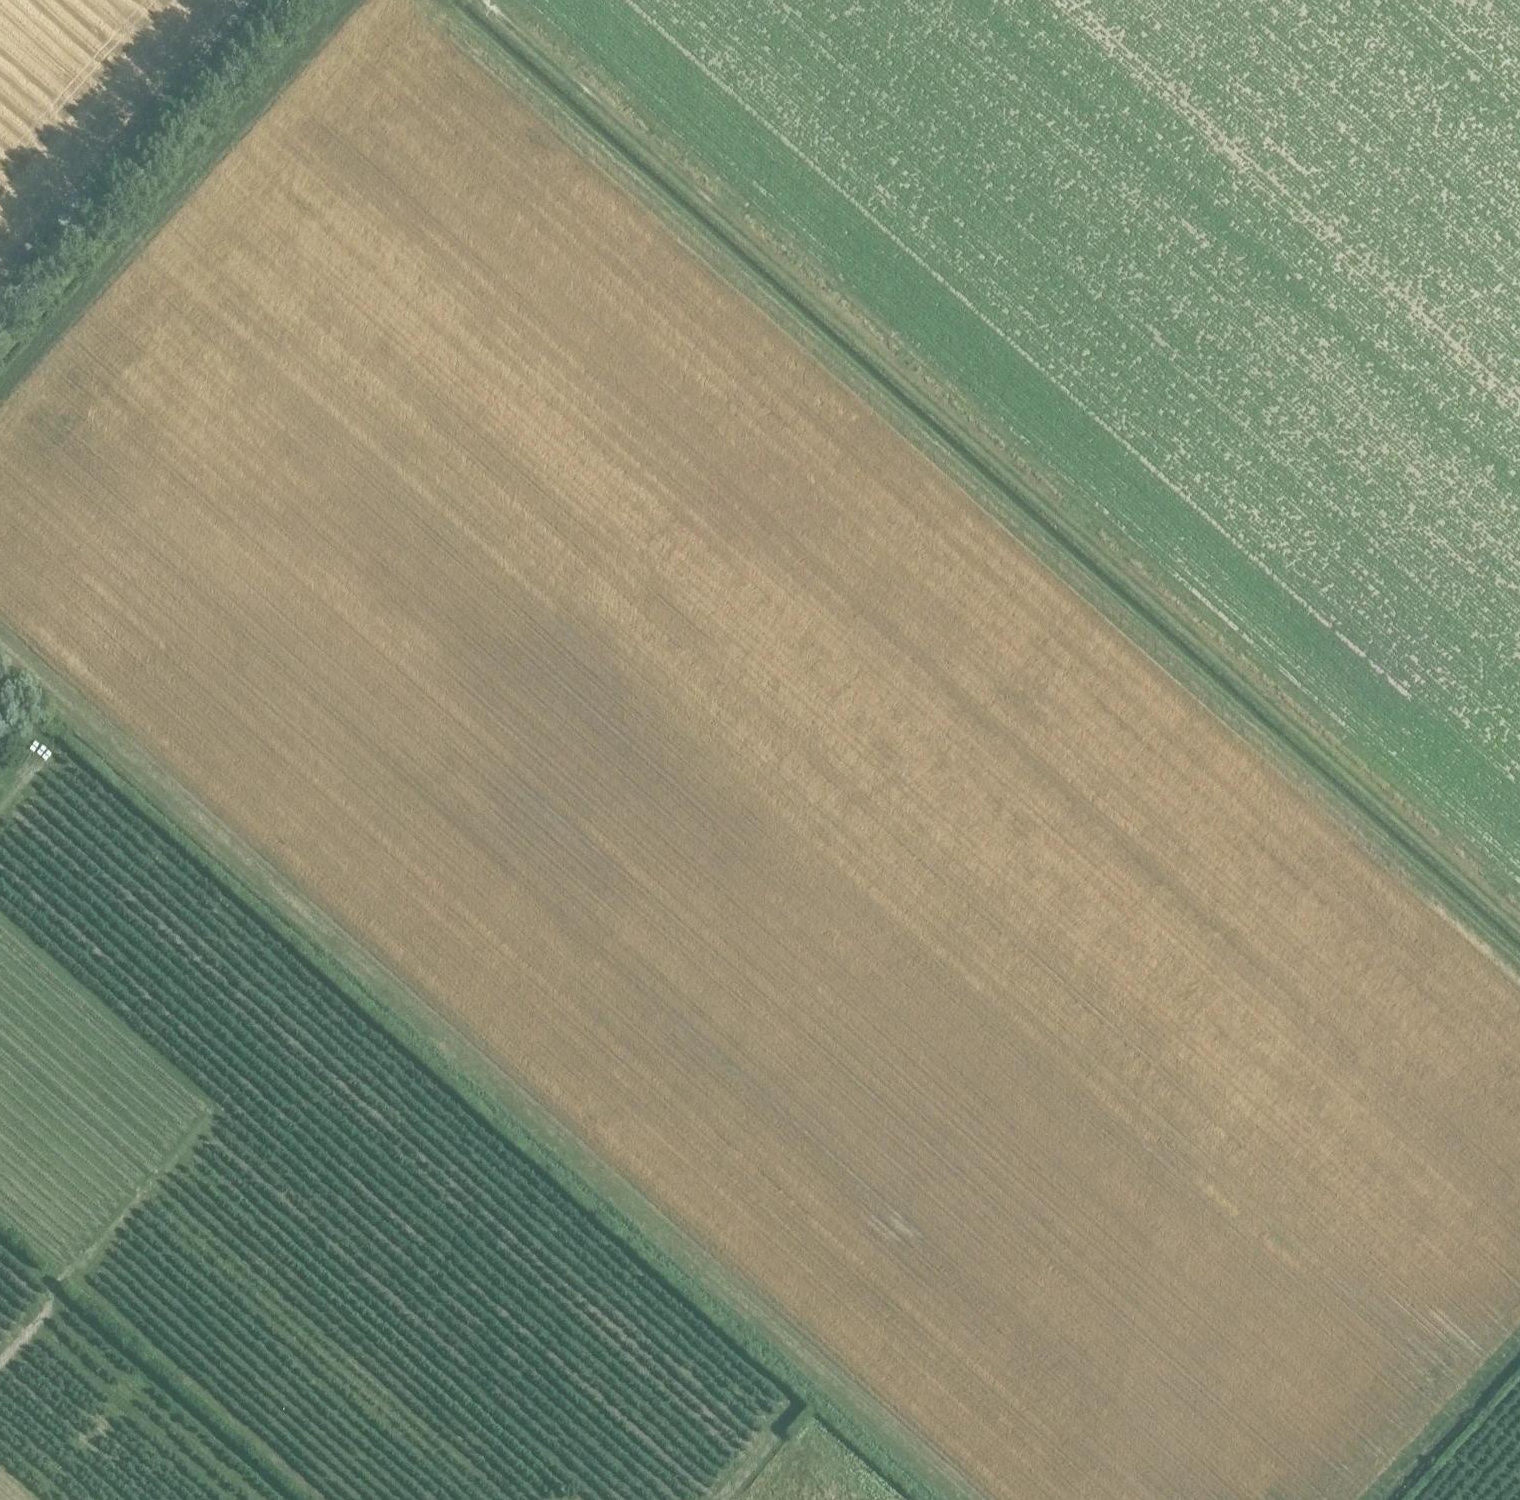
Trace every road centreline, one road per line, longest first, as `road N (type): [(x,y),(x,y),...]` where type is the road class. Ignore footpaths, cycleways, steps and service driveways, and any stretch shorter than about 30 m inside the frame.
road 1 (track): [(1519,925),(485,0)]
road 2 (track): [(324,1499),(60,1279),(215,1121),(210,1100),(0,911)]
road 3 (track): [(145,1192),(494,1499)]
road 4 (tertiary): [(0,320),(286,0)]
road 5 (track): [(722,1499),(802,1407)]

